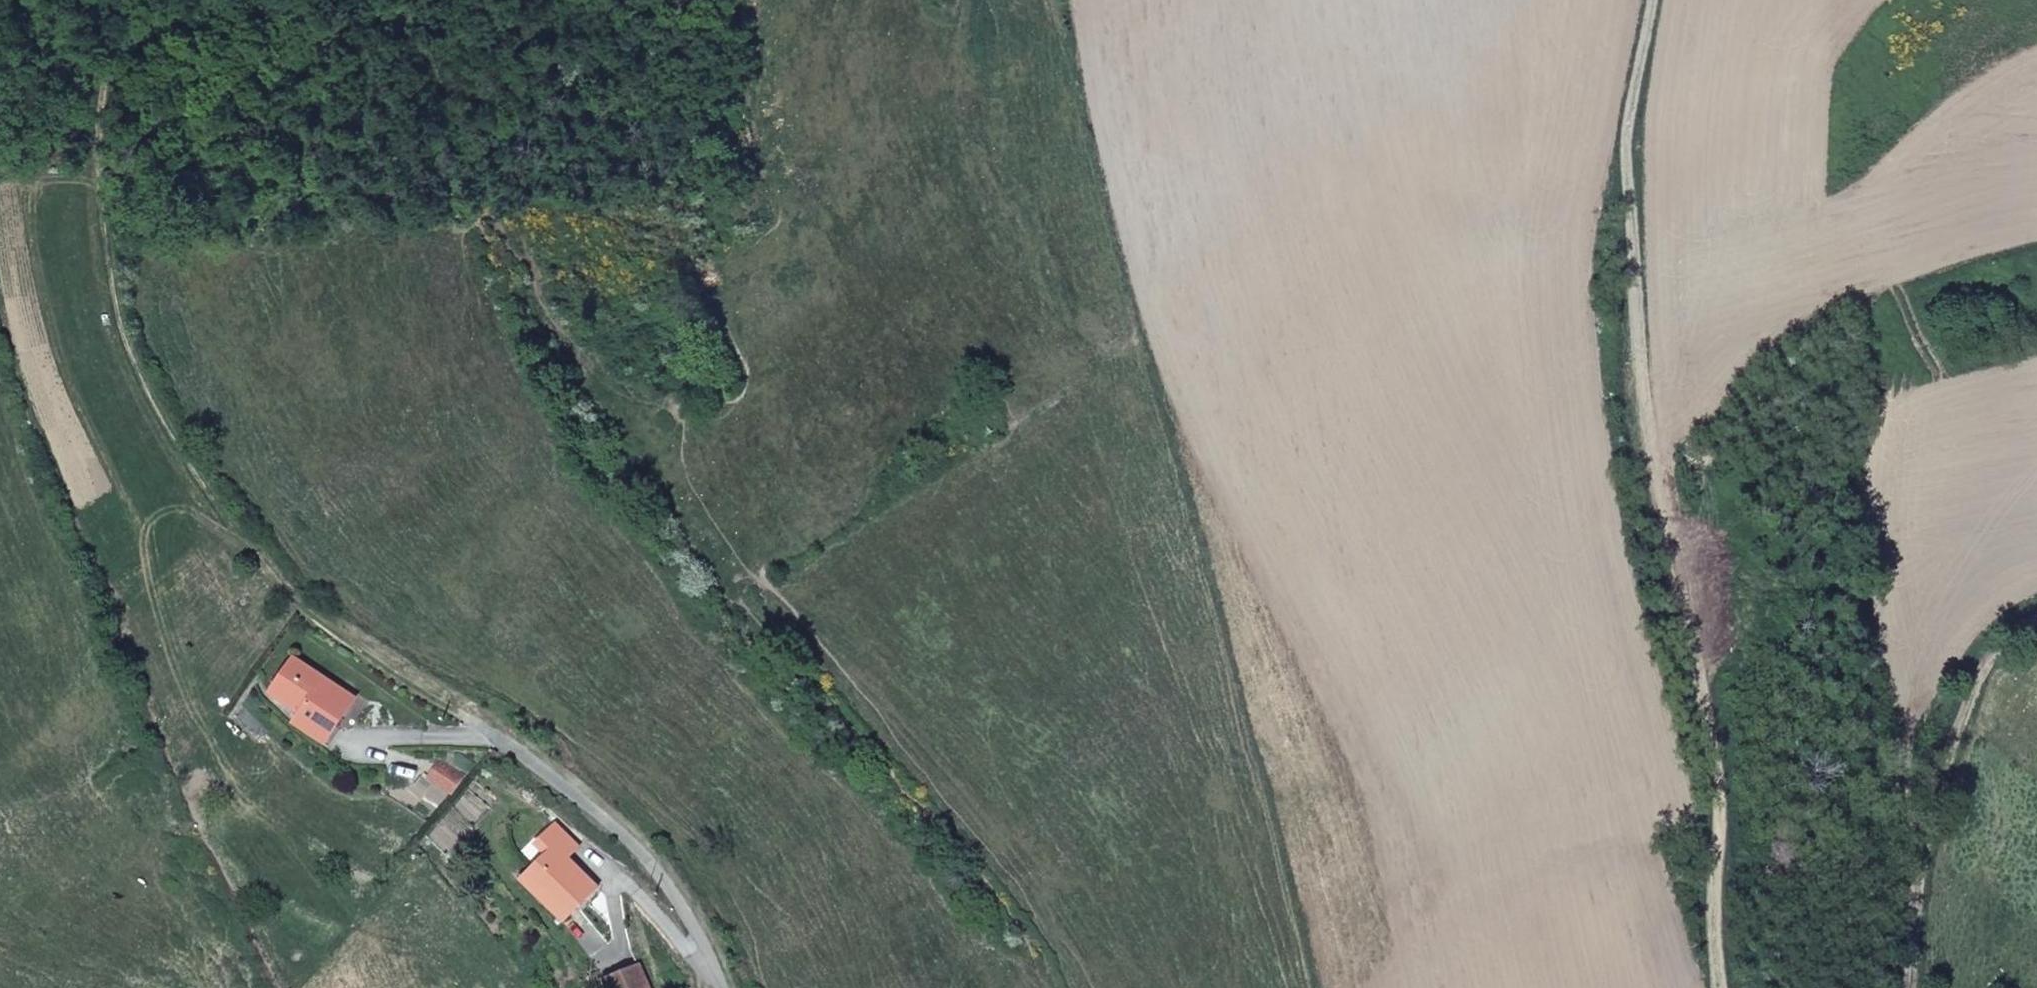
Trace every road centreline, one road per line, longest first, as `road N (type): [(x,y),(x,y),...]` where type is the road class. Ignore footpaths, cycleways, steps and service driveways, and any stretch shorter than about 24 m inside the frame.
road 1 (track): [(1906,987),(1921,799),(1971,673),(2020,617),(2036,614)]
road 2 (unclassified): [(722,987),(668,888),(610,827),(478,725)]

